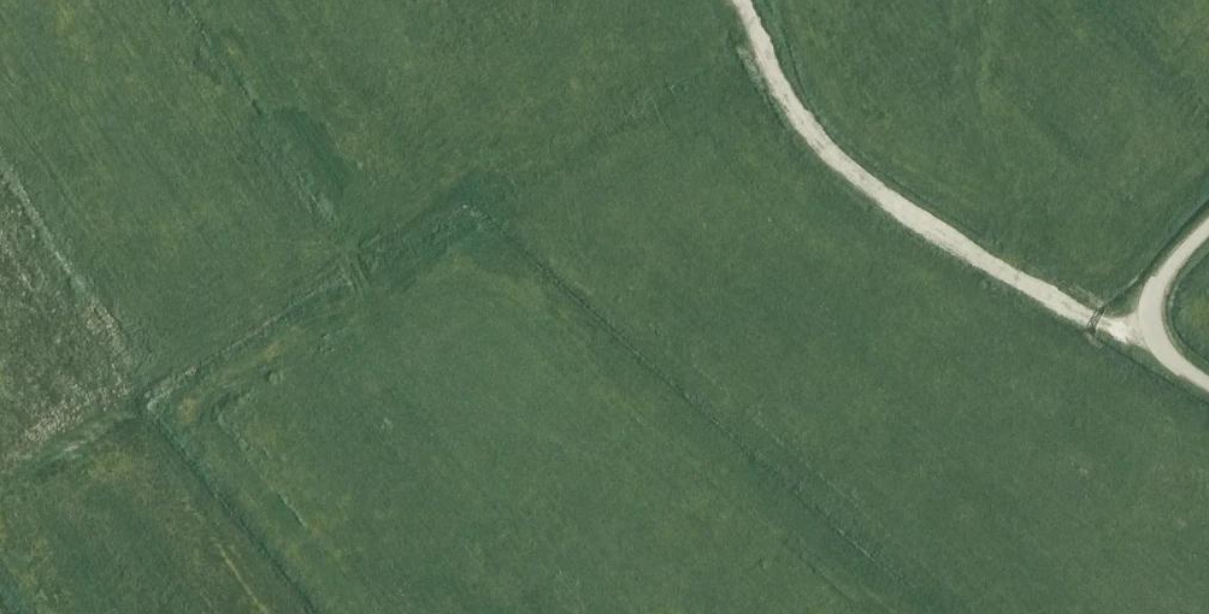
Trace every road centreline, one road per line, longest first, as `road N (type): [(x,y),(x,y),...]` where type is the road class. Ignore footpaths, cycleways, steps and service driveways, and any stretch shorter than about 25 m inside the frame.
road 1 (track): [(948,0),(1015,274),(804,133),(749,12)]
road 2 (unclassified): [(1208,226),(1171,267),(1150,323),(1156,344),(1208,385)]
road 3 (track): [(1015,274),(1115,328),(1152,333)]

